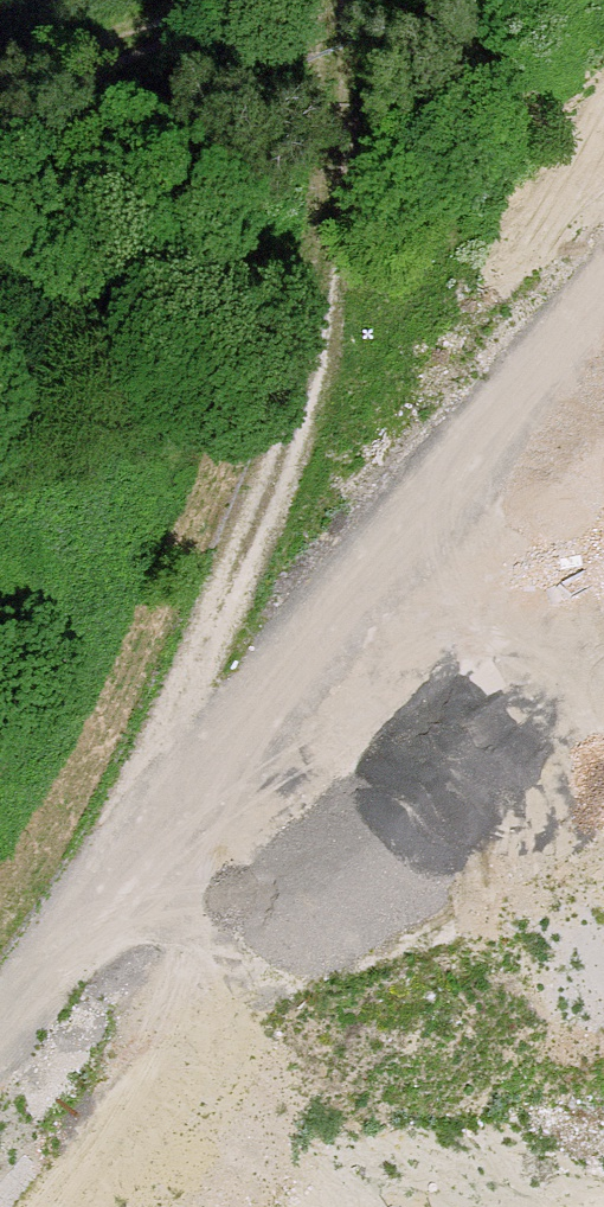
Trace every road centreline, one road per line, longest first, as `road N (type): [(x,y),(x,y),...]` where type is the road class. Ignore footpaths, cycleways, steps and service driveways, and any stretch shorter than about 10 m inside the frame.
road 1 (track): [(603,315),(0,1018)]
road 2 (track): [(330,0),(335,159),(305,396),(128,814),(131,861)]
road 3 (track): [(0,97),(235,0)]

